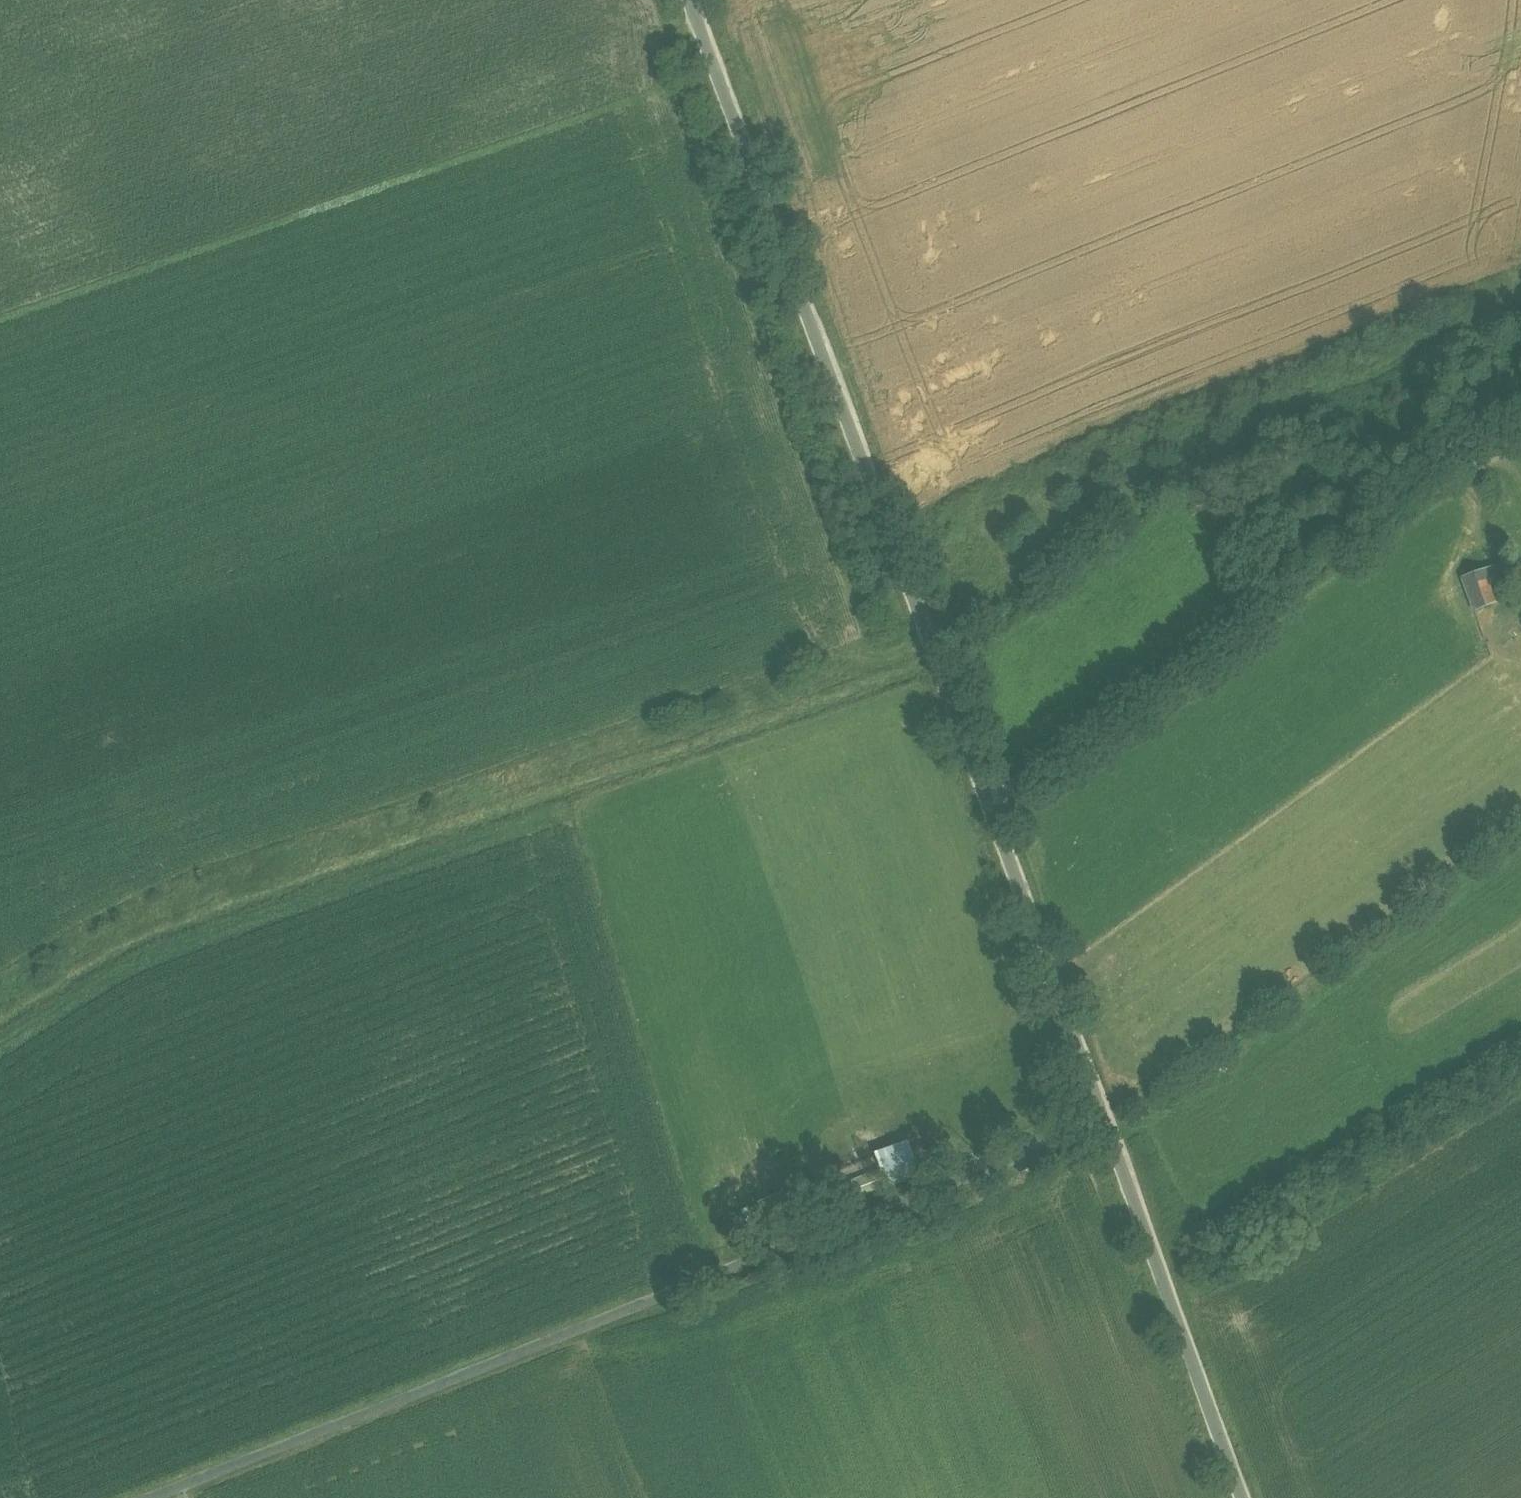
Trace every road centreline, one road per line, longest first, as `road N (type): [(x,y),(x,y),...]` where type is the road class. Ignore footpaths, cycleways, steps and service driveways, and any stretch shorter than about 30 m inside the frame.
road 1 (unclassified): [(1103,1126),(691,0)]
road 2 (unclassified): [(167,1497),(1103,1126)]
road 3 (track): [(986,807),(1237,622),(1520,437)]
road 4 (unclassified): [(1239,1497),(1103,1126)]

